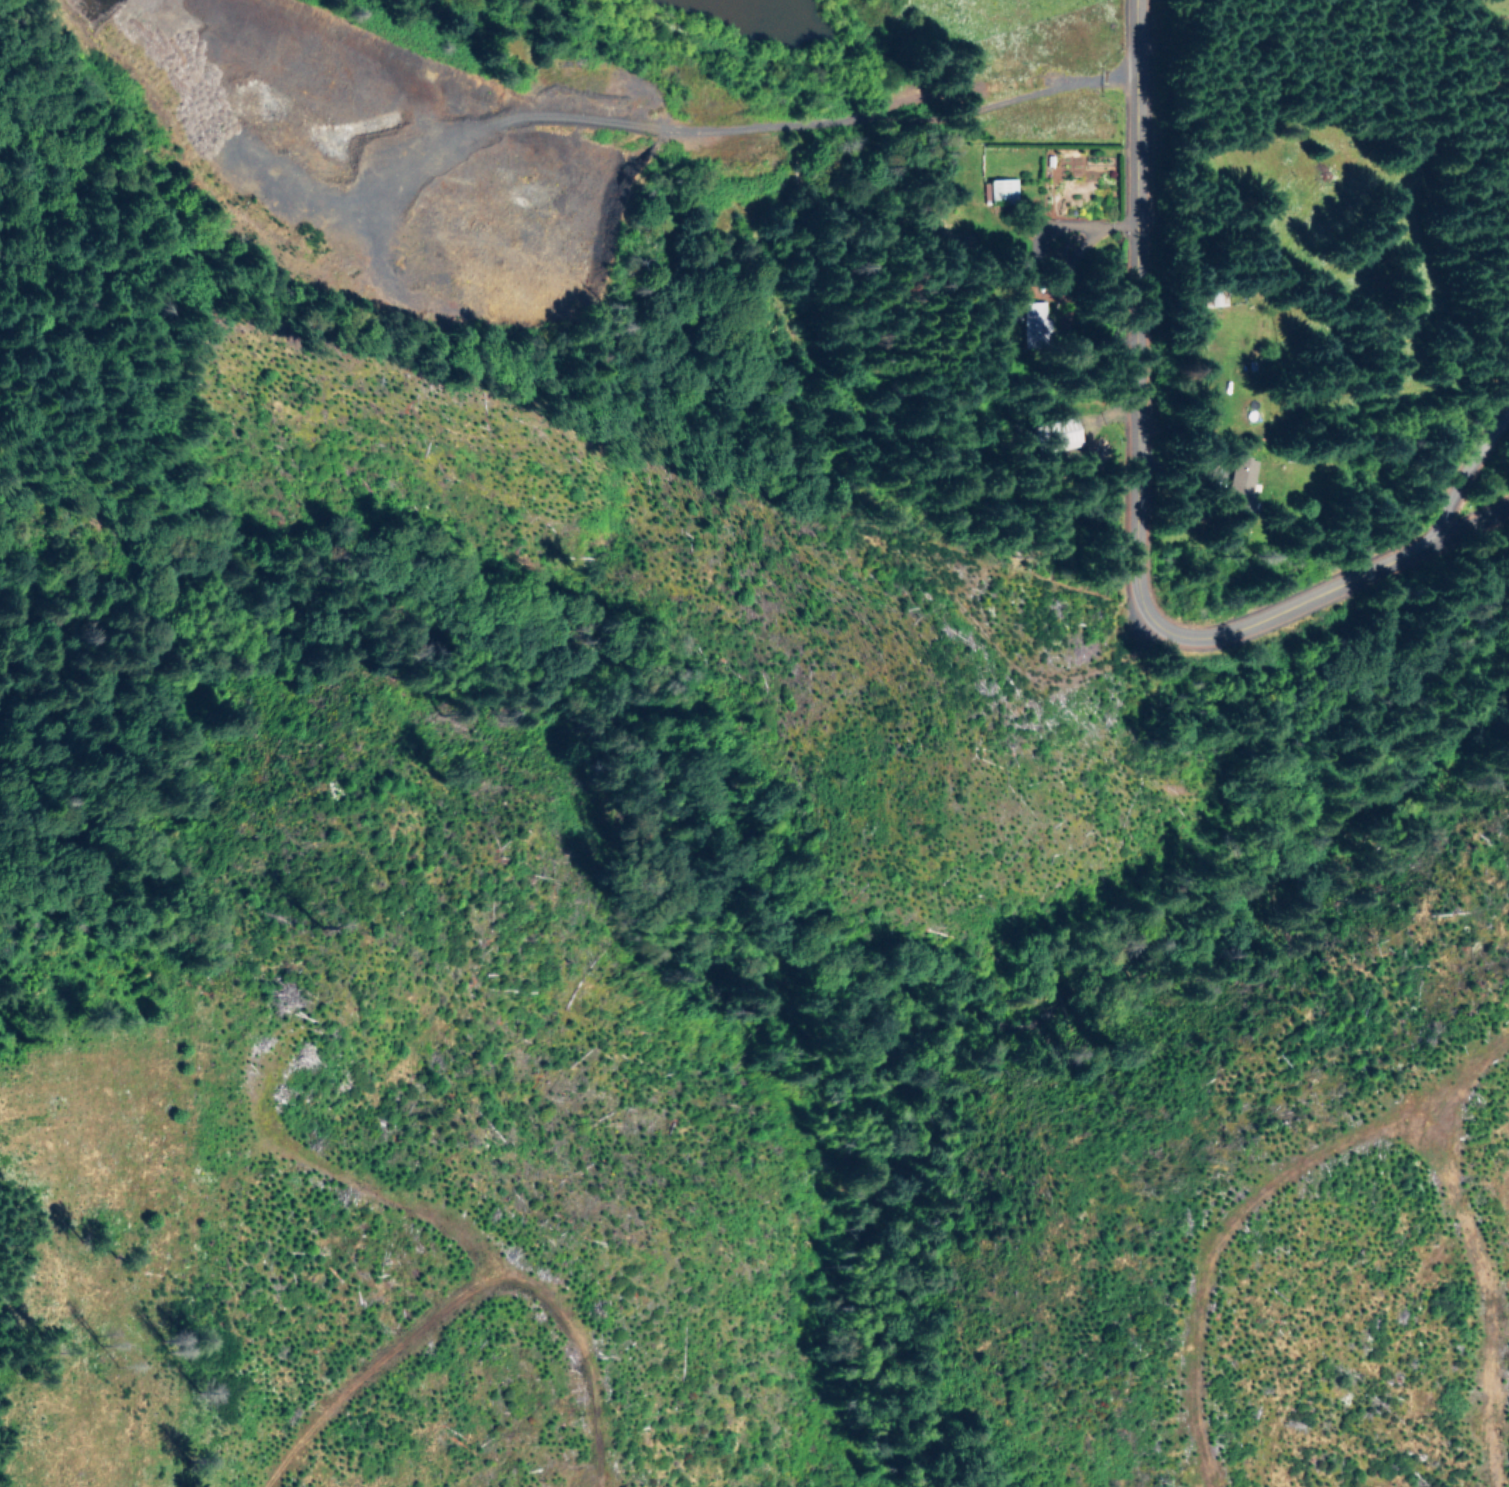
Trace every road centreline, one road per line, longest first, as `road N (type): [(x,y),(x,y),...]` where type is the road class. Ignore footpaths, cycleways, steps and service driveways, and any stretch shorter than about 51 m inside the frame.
road 1 (residential): [(1508,503),(1244,627),(1163,607),(1141,526),(1141,0)]
road 2 (residential): [(1455,529),(1462,447),(1508,403)]

